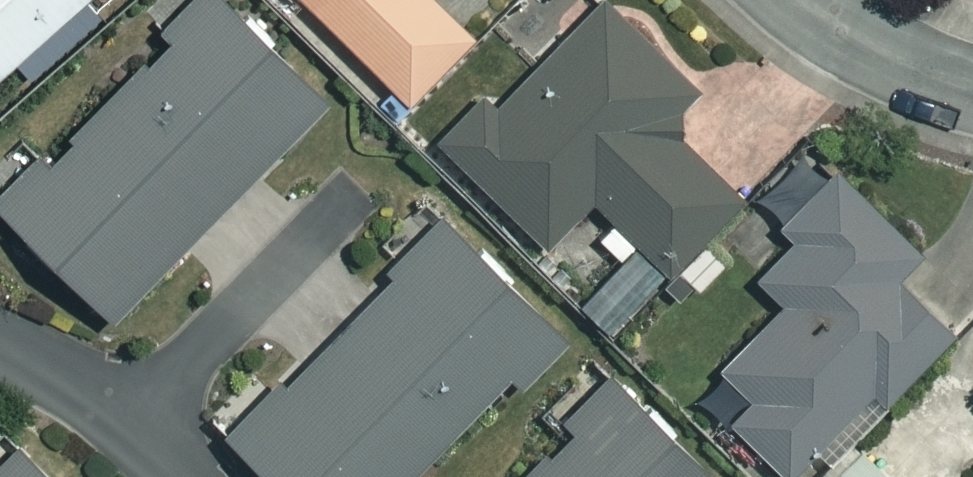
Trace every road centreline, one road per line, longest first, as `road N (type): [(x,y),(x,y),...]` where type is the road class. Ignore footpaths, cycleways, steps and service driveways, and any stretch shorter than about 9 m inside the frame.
road 1 (residential): [(972,89),(894,60),(799,0)]

